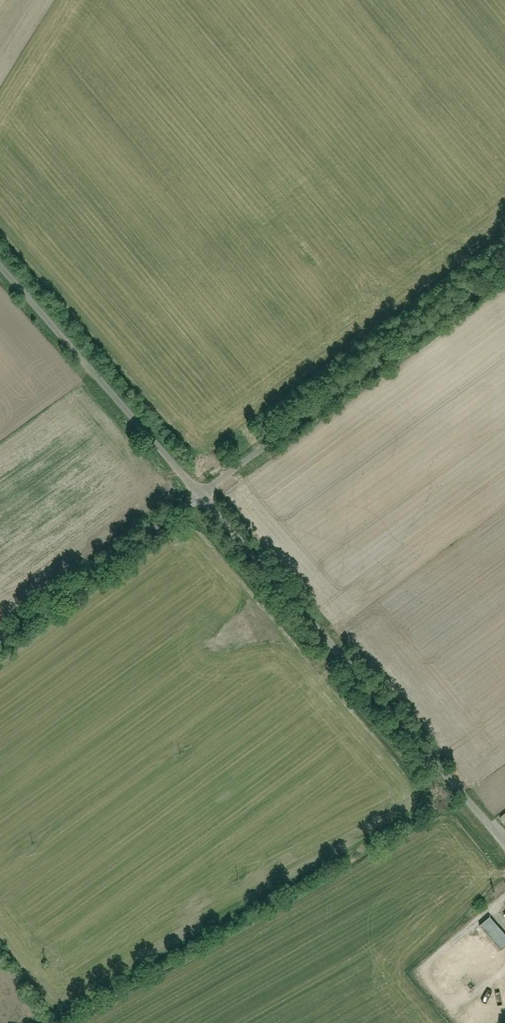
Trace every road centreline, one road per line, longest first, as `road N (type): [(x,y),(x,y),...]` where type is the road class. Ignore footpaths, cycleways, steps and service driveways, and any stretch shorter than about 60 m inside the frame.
road 1 (unclassified): [(200,495),(504,847)]
road 2 (unclassified): [(200,495),(504,272)]
road 3 (unclassified): [(0,267),(200,495)]
road 4 (unclassified): [(0,643),(200,495)]

